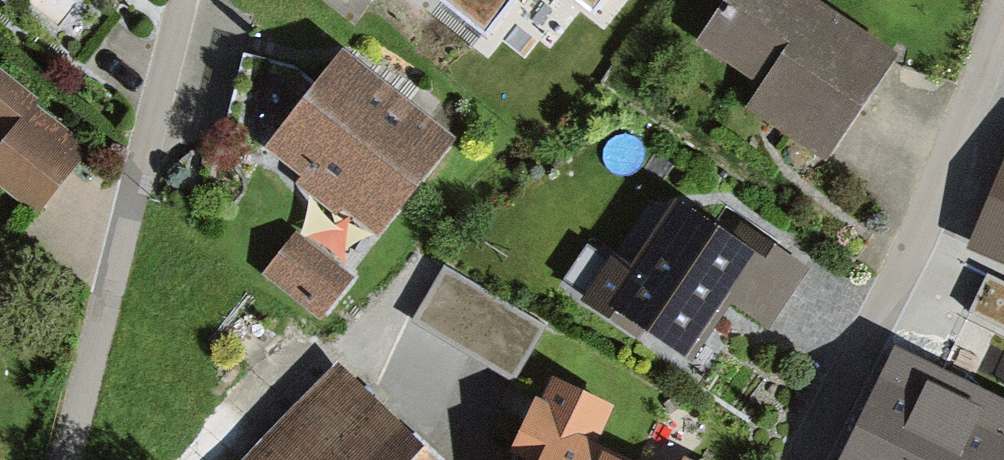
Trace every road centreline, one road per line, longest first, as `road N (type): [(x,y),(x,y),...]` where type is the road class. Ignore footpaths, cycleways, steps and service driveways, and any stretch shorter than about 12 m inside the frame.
road 1 (residential): [(71,459),(184,0)]
road 2 (residential): [(805,459),(916,251),(1003,31)]

